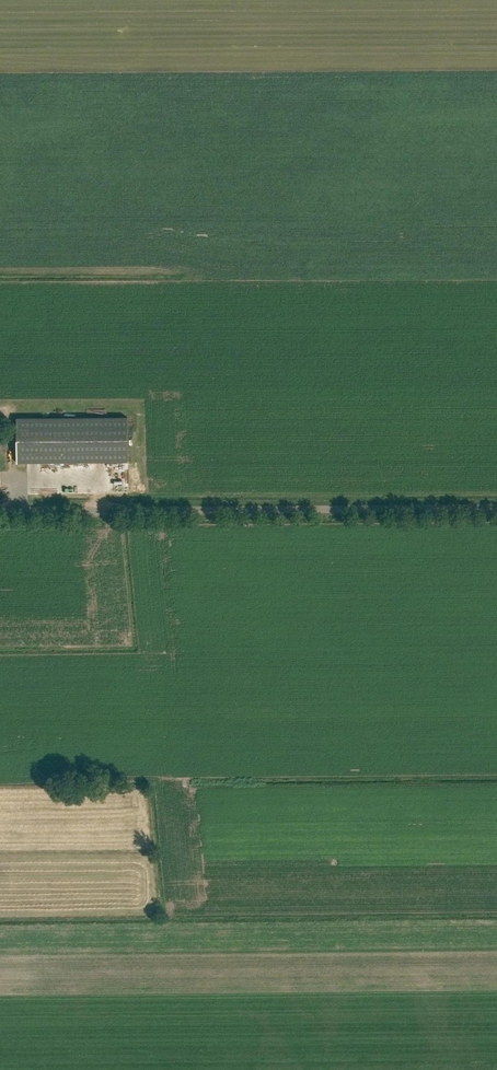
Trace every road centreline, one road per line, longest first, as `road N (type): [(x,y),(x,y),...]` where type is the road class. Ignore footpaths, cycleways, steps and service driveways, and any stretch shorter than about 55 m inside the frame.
road 1 (unclassified): [(496,510),(0,512)]

